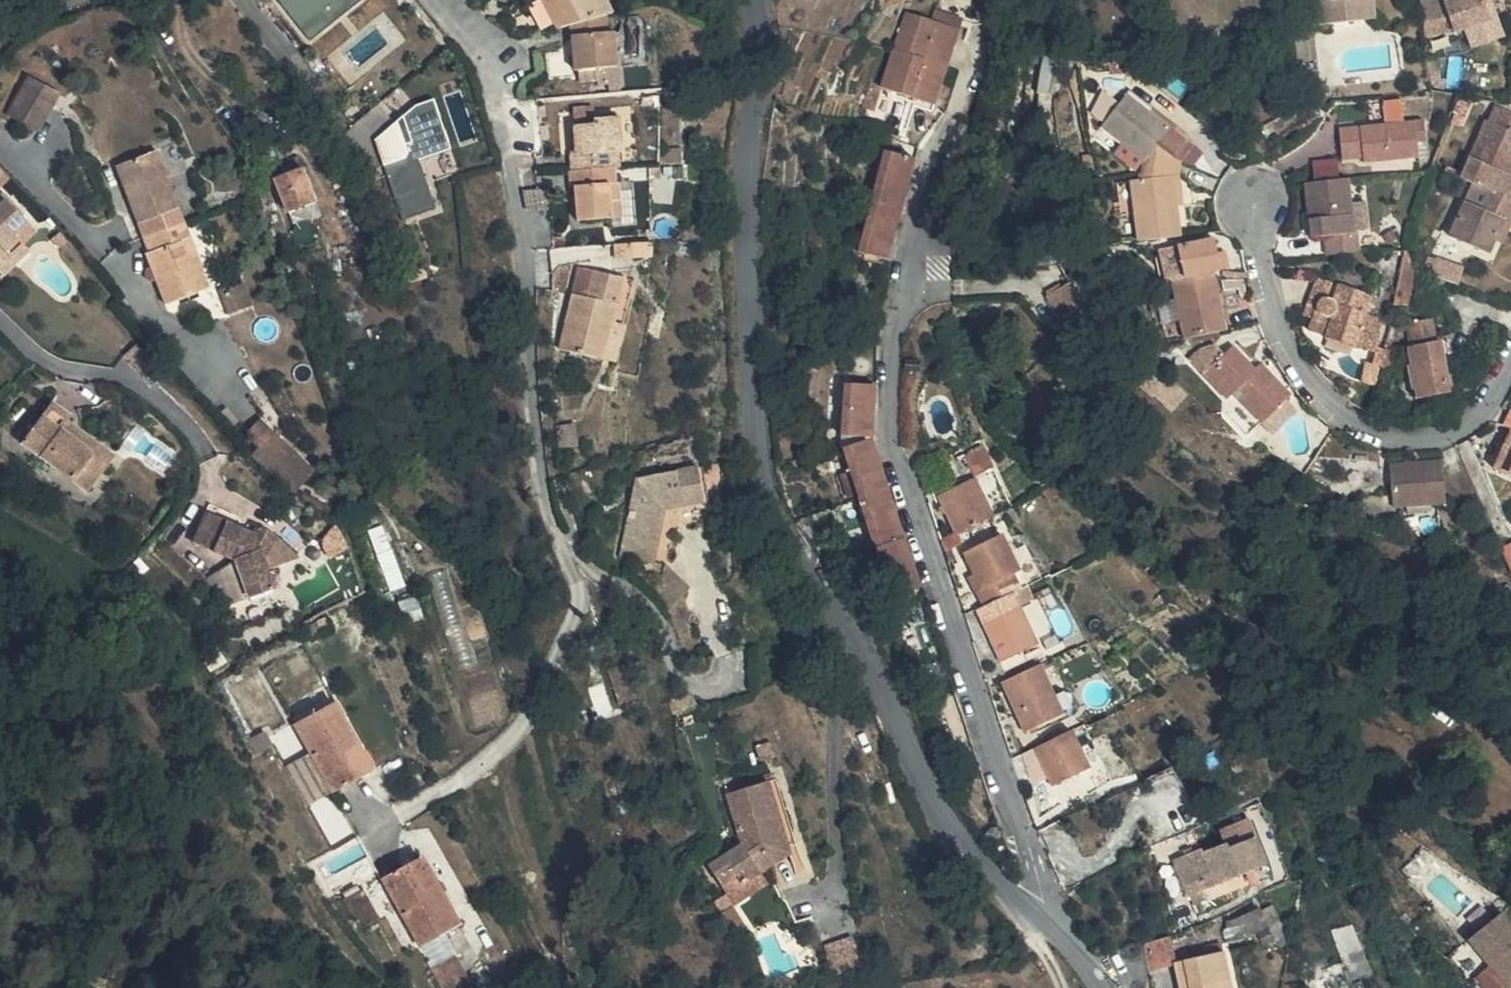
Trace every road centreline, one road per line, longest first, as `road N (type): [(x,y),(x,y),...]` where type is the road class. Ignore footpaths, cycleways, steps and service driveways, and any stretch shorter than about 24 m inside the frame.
road 1 (residential): [(744,0),(752,329),(769,490),(950,822),(1050,926)]
road 2 (residential): [(1050,926),(1035,850),(889,427),(916,220)]
road 3 (residential): [(1510,372),(1493,406),(1459,435),(1413,448),(1369,442),(1291,375),(1265,294),(1252,204)]

